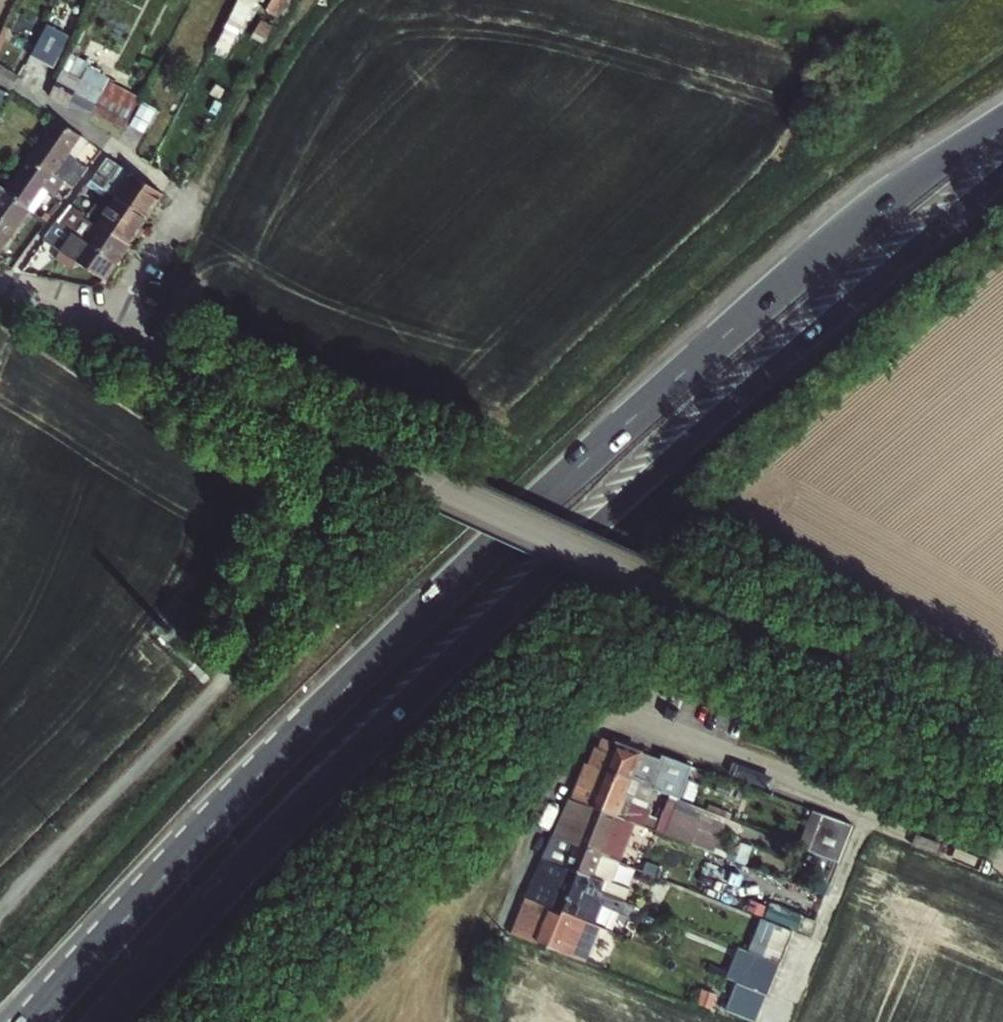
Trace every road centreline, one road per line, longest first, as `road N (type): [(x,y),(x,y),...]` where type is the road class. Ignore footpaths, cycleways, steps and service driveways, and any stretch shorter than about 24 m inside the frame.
road 1 (trunk): [(1002,120),(814,259),(543,498),(304,730),(34,1021)]
road 2 (trunk): [(103,1021),(369,738),(698,432),(1002,173)]
road 3 (unclassified): [(0,290),(830,669),(1002,767)]
road 4 (residential): [(1002,861),(615,714),(581,730),(571,747),(504,925)]
road 5 (track): [(0,953),(276,620),(343,447)]

